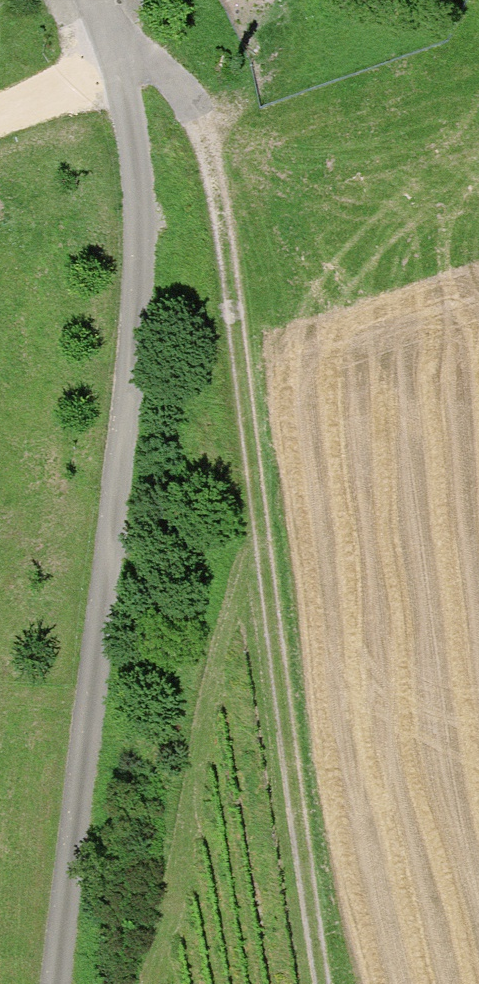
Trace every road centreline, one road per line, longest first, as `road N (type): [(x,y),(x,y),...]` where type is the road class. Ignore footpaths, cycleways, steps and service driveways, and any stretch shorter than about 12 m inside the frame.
road 1 (unclassified): [(59,983),(145,190),(135,126),(92,0)]
road 2 (track): [(118,71),(158,79),(190,107),(217,166),(327,983)]

